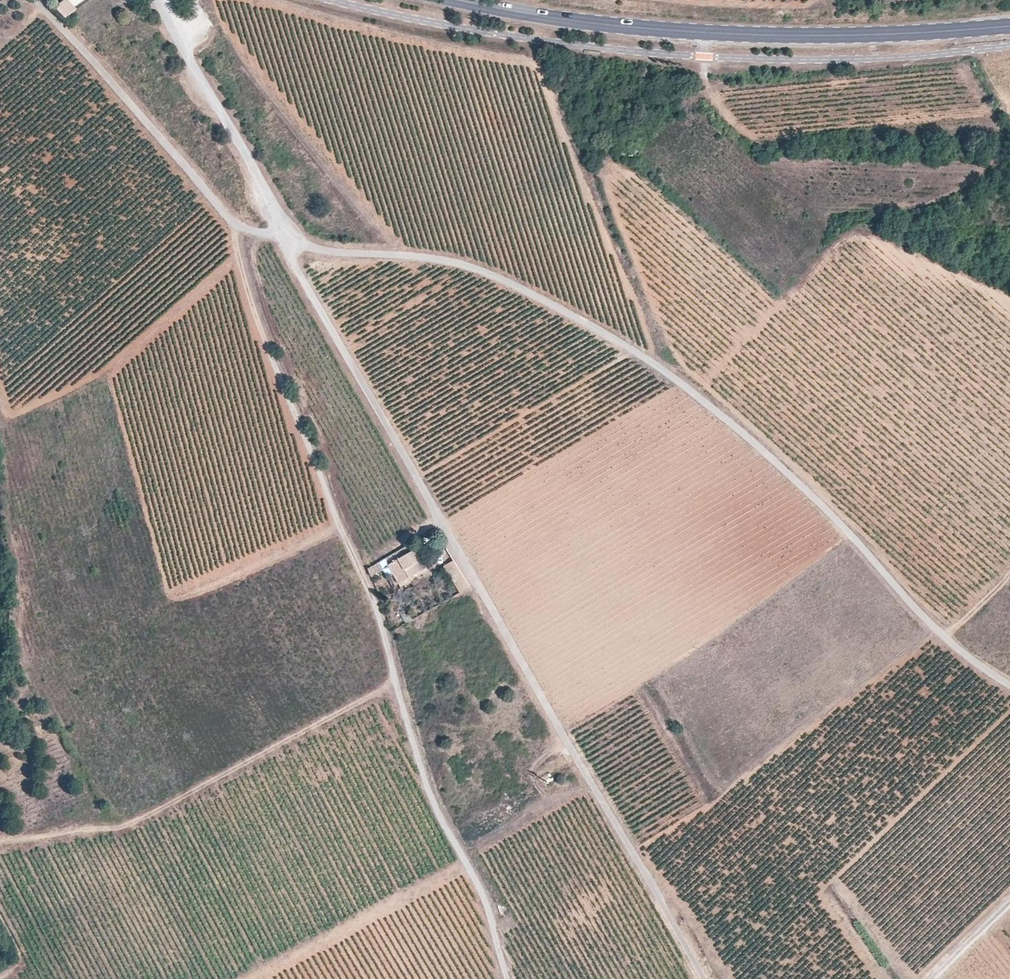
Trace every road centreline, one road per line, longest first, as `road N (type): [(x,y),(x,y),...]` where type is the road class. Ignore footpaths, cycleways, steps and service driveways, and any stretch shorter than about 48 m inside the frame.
road 1 (unclassified): [(1009,684),(934,628),(757,445),(600,332),(454,262),(285,241)]
road 2 (unclassified): [(285,241),(706,978)]
road 3 (track): [(220,205),(292,418),(375,605),(423,777),(491,915),(508,978)]
road 4 (tertiary): [(456,0),(626,26),(824,37),(1009,22)]
road 5 (unclassified): [(35,0),(241,228),(285,241)]
road 6 (unclassified): [(156,0),(285,241)]

